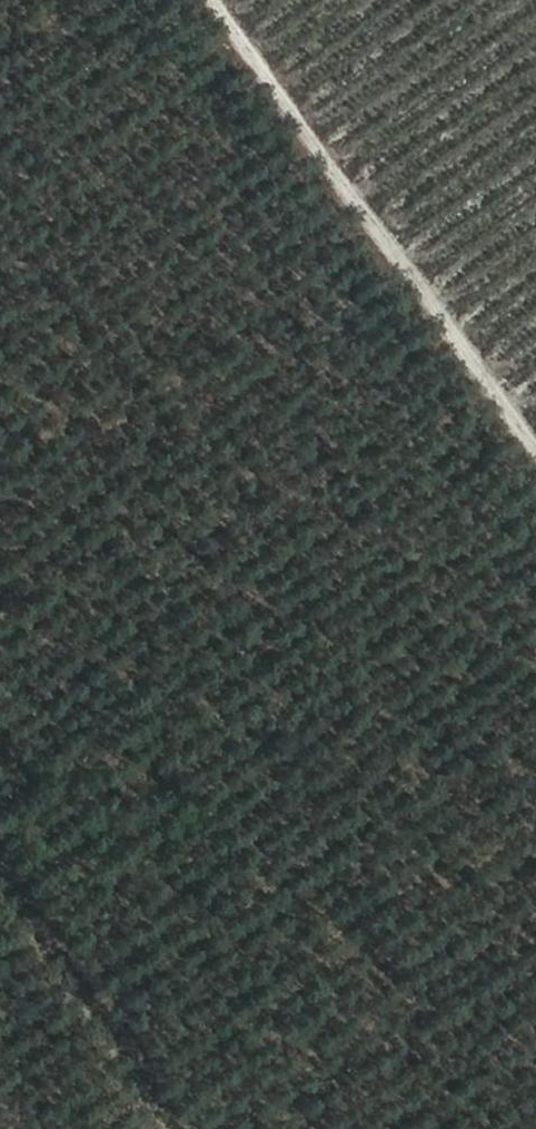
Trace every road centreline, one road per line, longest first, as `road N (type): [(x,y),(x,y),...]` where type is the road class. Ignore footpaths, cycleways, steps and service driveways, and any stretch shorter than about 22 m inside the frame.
road 1 (track): [(535,451),(225,0)]
road 2 (track): [(181,1128),(0,865)]

